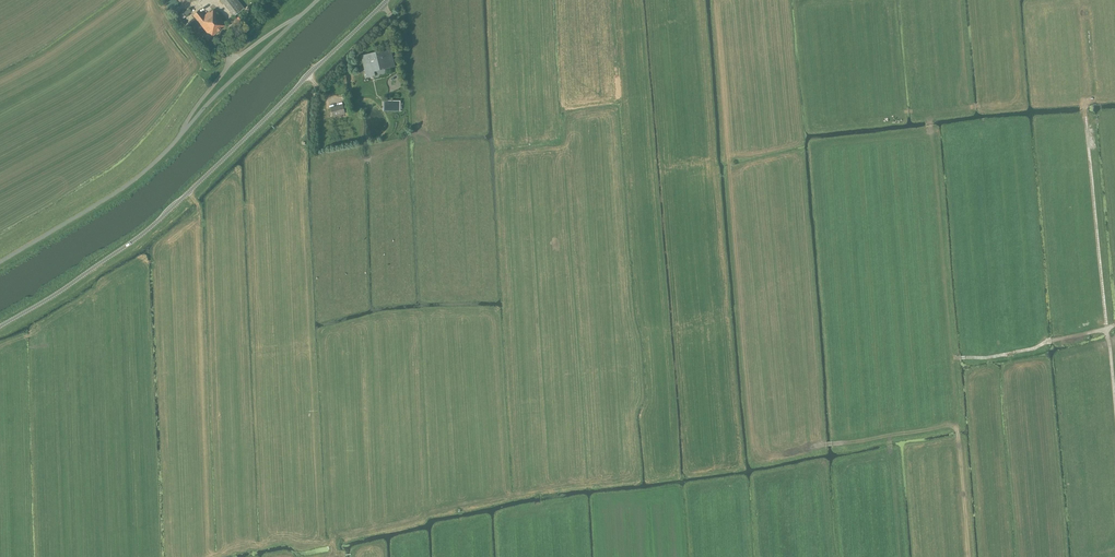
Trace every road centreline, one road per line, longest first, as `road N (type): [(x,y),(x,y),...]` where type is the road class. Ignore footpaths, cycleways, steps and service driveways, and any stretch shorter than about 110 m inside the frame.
road 1 (unclassified): [(0,328),(148,230),(389,0)]
road 2 (unclassified): [(0,263),(149,170),(319,0)]
road 3 (track): [(956,358),(930,116)]
road 4 (track): [(1085,117),(1106,329),(1114,325)]
road 5 (track): [(952,359),(968,556)]
road 6 (track): [(956,358),(1106,329)]

